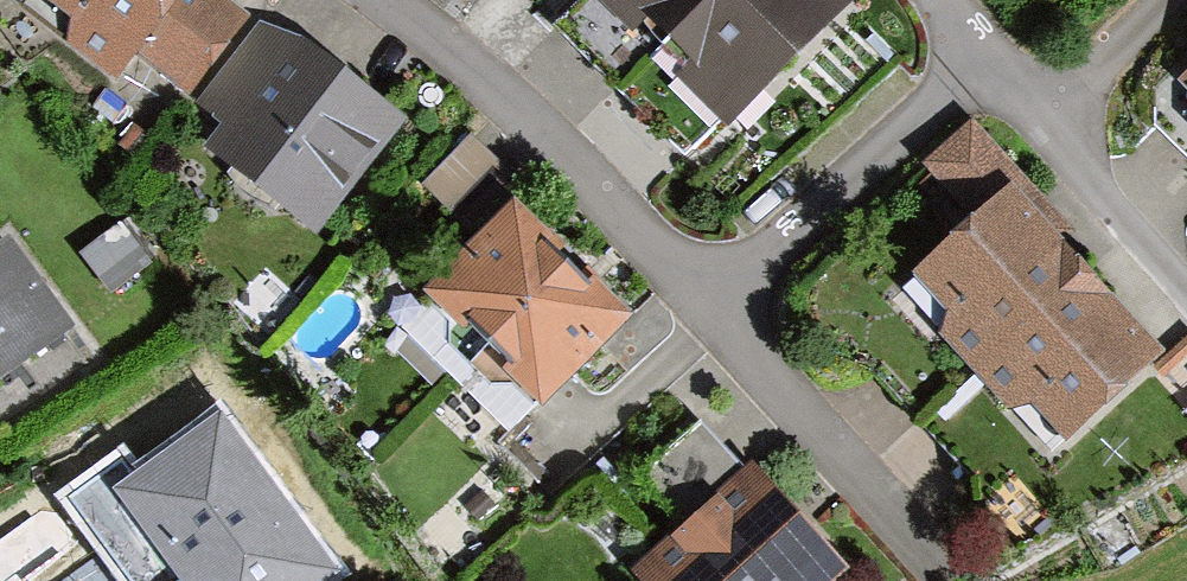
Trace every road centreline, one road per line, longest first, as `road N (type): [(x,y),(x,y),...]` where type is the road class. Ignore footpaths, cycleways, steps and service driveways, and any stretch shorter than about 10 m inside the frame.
road 1 (residential): [(706,307),(482,78),(378,0)]
road 2 (residential): [(706,307),(976,54)]
road 3 (residential): [(954,579),(706,307)]
road 4 (residential): [(1186,296),(1030,115)]
road 5 (residential): [(1155,0),(1030,115)]

